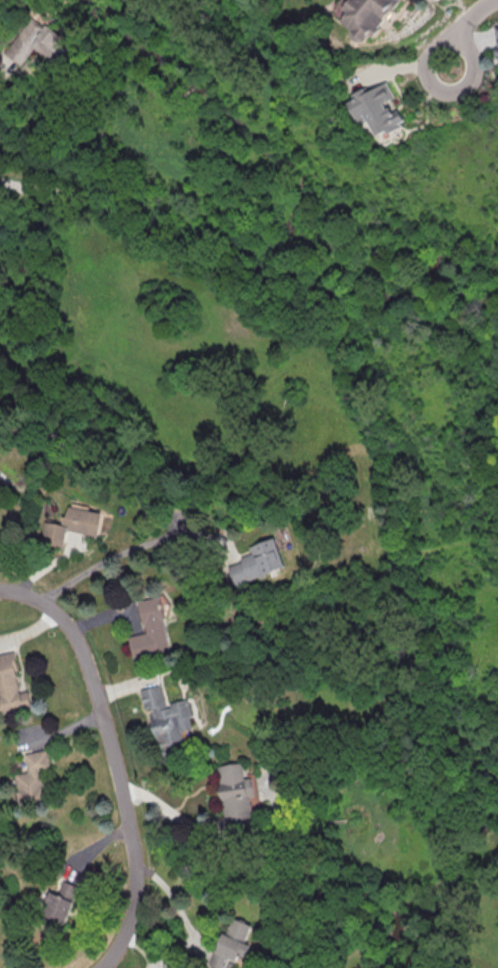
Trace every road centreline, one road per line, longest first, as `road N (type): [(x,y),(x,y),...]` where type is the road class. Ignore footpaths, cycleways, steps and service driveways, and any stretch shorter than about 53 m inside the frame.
road 1 (residential): [(0,591),(30,597),(60,617),(96,692),(138,875),(128,931),(98,967)]

